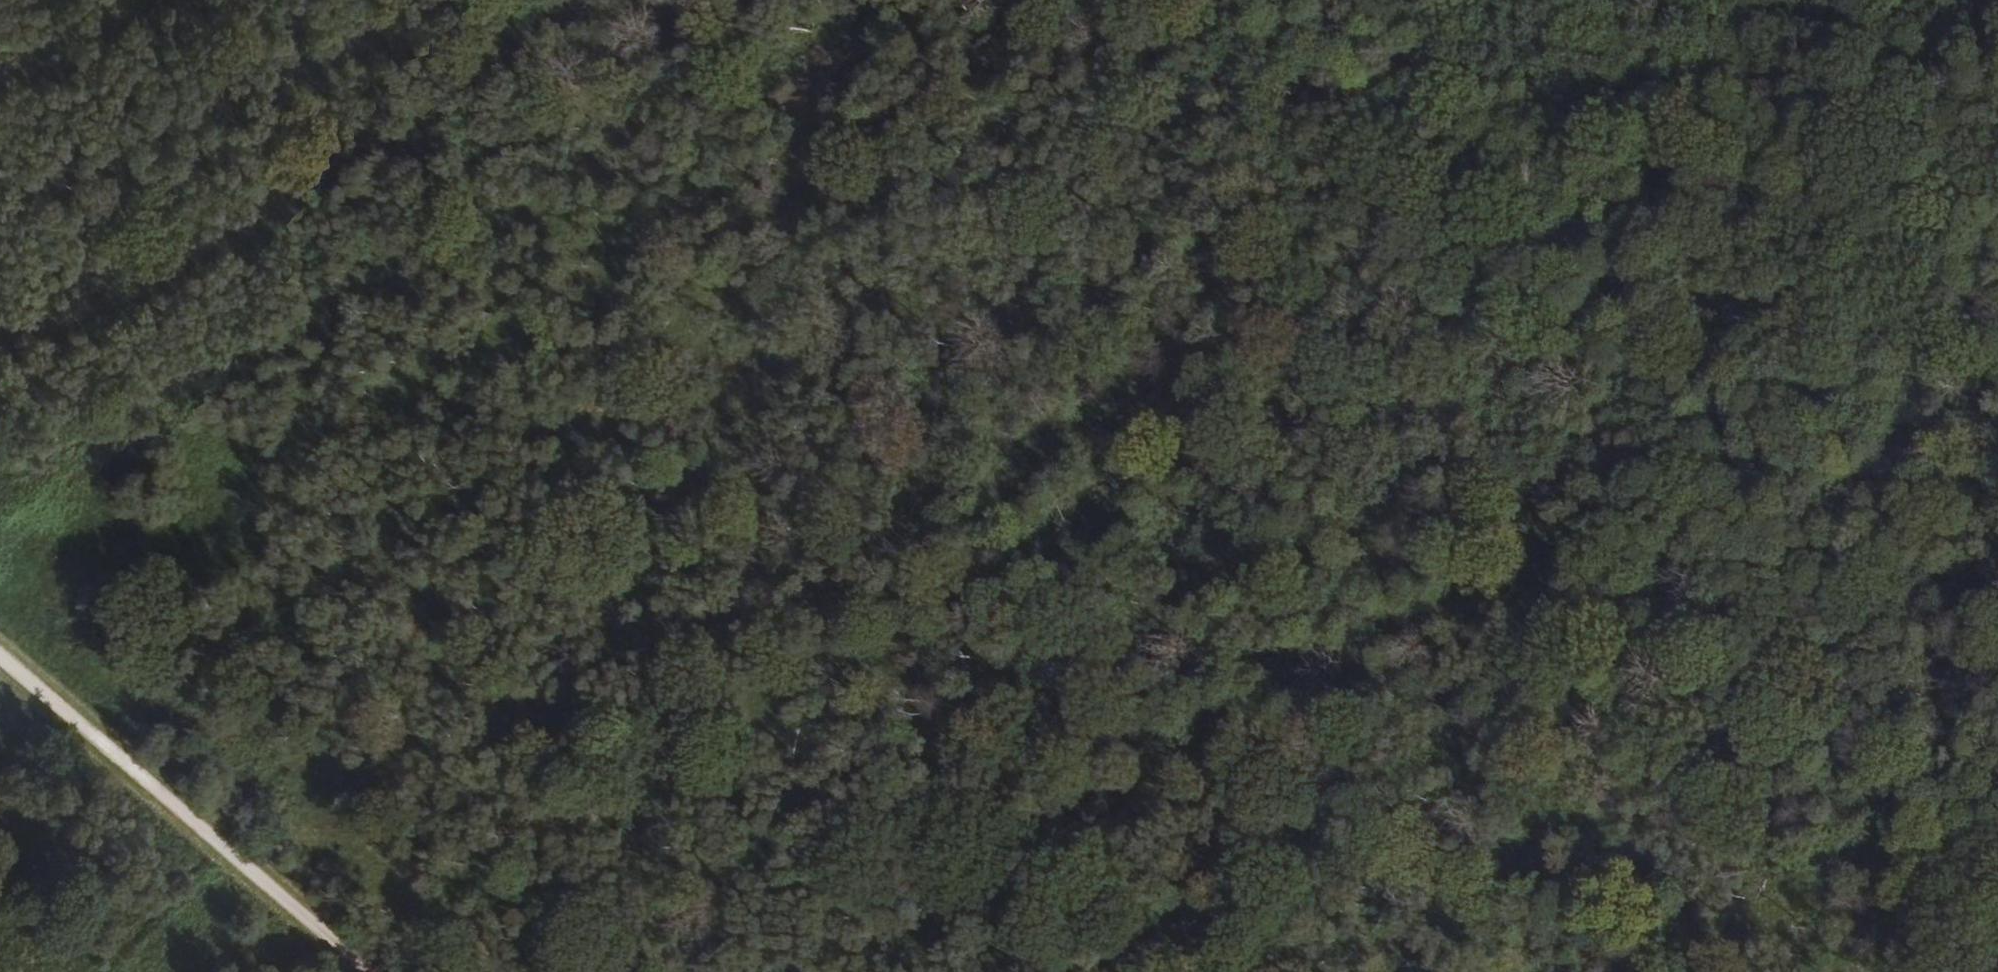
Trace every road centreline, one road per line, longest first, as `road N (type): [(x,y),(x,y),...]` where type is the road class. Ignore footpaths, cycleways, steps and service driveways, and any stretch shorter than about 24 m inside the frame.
road 1 (track): [(0,665),(360,971)]

